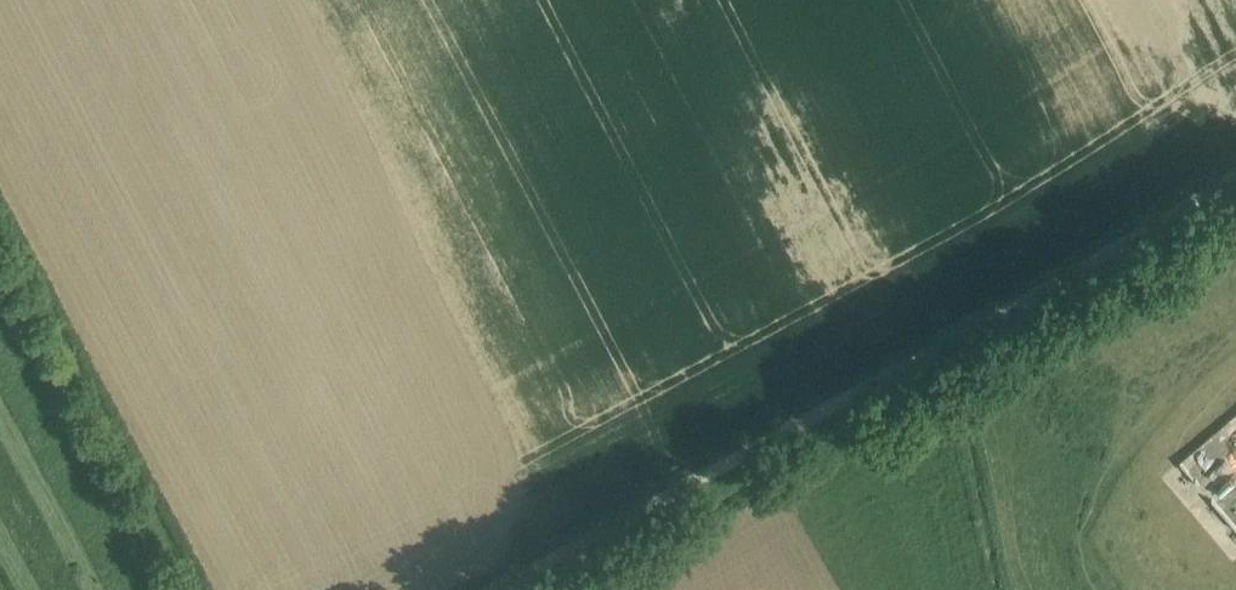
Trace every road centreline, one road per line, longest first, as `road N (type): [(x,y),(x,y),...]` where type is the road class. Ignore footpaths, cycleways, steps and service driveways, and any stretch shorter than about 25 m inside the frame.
road 1 (track): [(505,589),(1235,177)]
road 2 (track): [(0,404),(97,589)]

